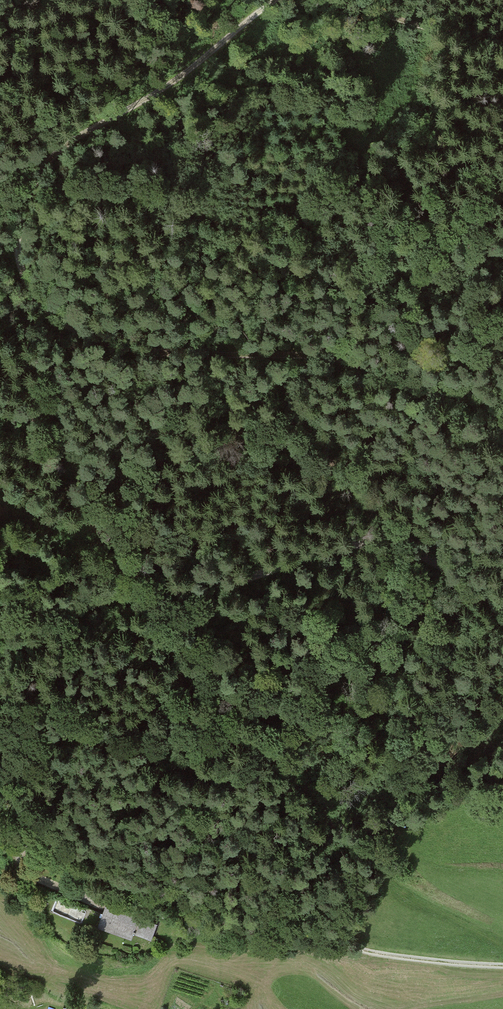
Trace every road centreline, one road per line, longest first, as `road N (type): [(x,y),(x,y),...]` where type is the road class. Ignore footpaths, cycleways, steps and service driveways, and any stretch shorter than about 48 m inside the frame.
road 1 (track): [(502,411),(330,356),(139,350),(66,328),(22,278),(16,243),(48,160)]
road 2 (track): [(0,787),(113,874),(232,895),(381,954),(502,966)]
road 3 (track): [(502,619),(429,557),(344,541),(216,584),(42,602),(0,586)]
road 4 (track): [(48,160),(144,100),(275,0)]
road 5 (track): [(502,41),(337,0)]
road 6 (track): [(502,471),(401,382)]

